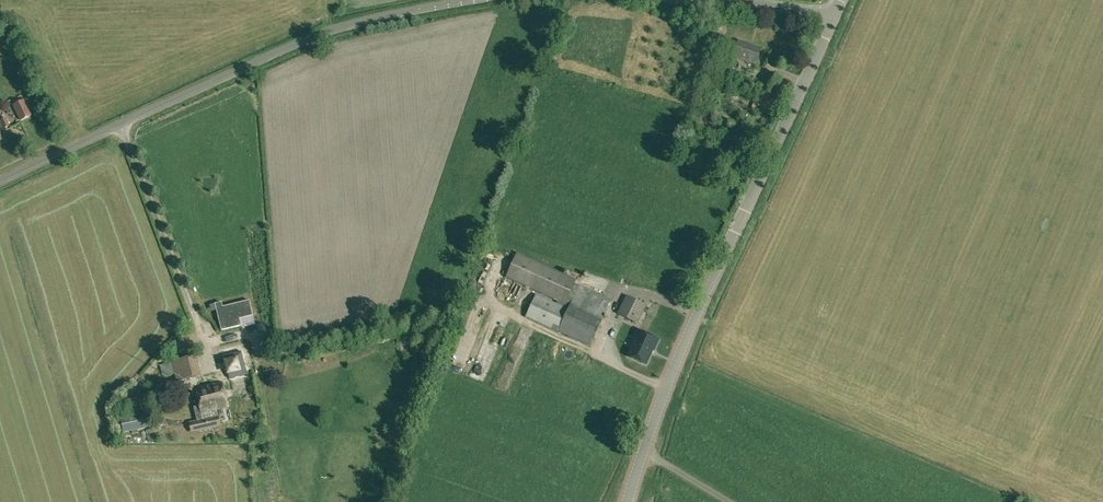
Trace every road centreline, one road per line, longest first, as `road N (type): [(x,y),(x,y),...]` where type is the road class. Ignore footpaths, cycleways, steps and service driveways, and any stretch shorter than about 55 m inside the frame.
road 1 (unclassified): [(627,501),(683,345),(834,16)]
road 2 (unclassified): [(0,180),(318,35),(472,0)]
road 3 (residential): [(695,1),(834,16)]

